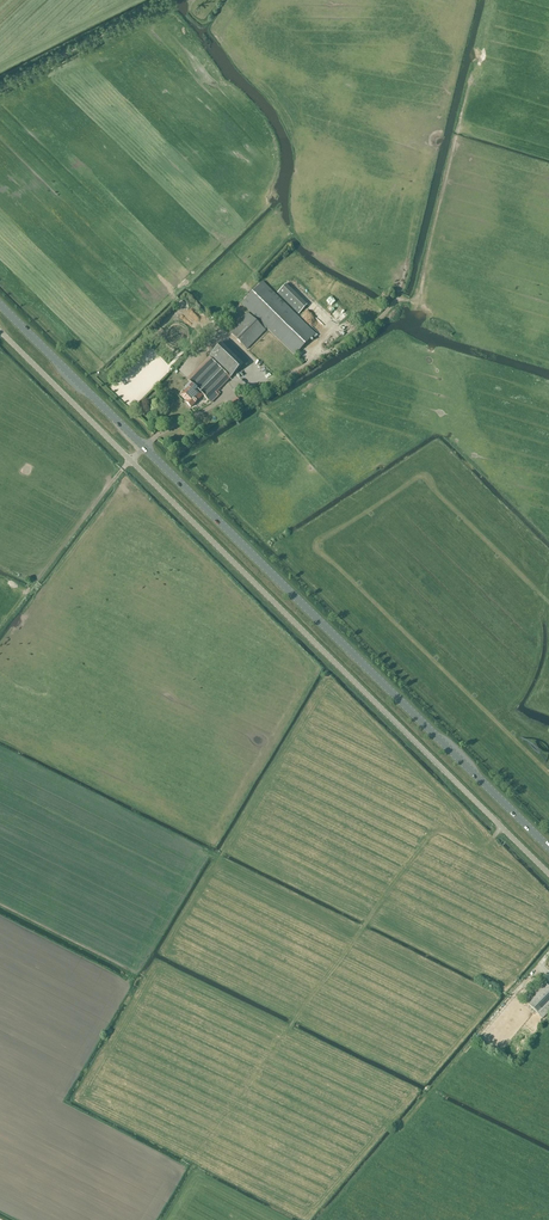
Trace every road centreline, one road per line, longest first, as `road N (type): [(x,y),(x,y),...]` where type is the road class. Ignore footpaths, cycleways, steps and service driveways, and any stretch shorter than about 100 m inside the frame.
road 1 (primary): [(548,848),(0,305)]
road 2 (unclassified): [(548,873),(0,331)]
road 3 (track): [(265,375),(278,378),(366,328),(395,301),(416,299),(472,75)]

